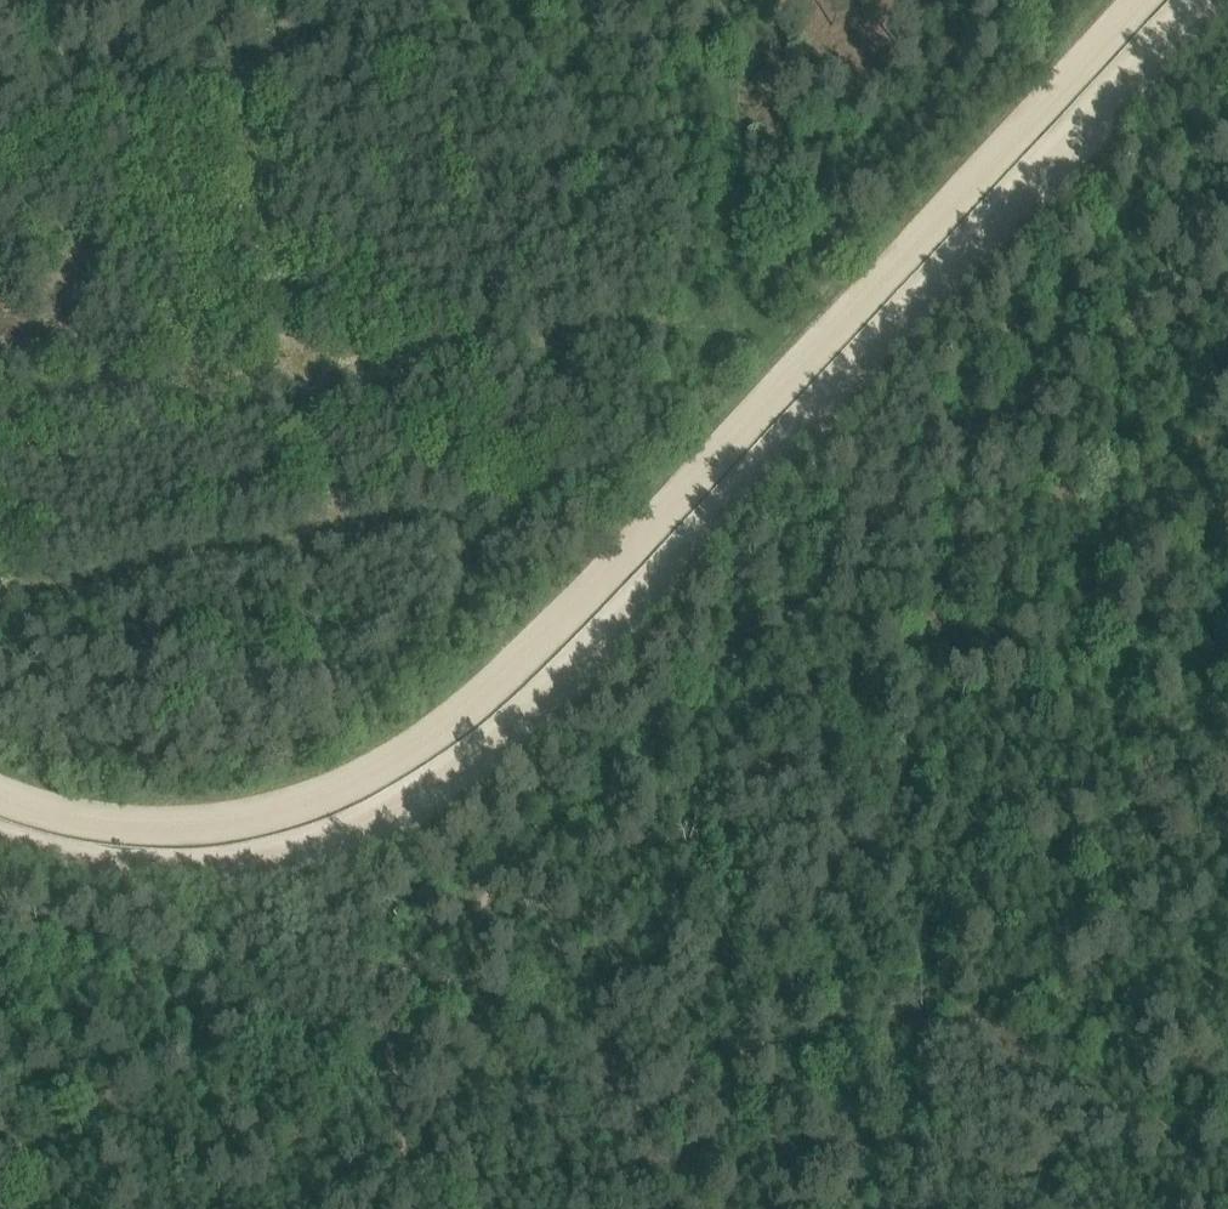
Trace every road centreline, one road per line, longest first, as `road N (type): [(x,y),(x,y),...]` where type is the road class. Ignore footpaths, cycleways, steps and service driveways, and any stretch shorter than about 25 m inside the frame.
road 1 (track): [(1227,360),(1188,389),(950,443),(913,466),(862,563),(817,608),(753,632),(546,884),(503,893),(414,1005),(388,1087),(411,1208)]

